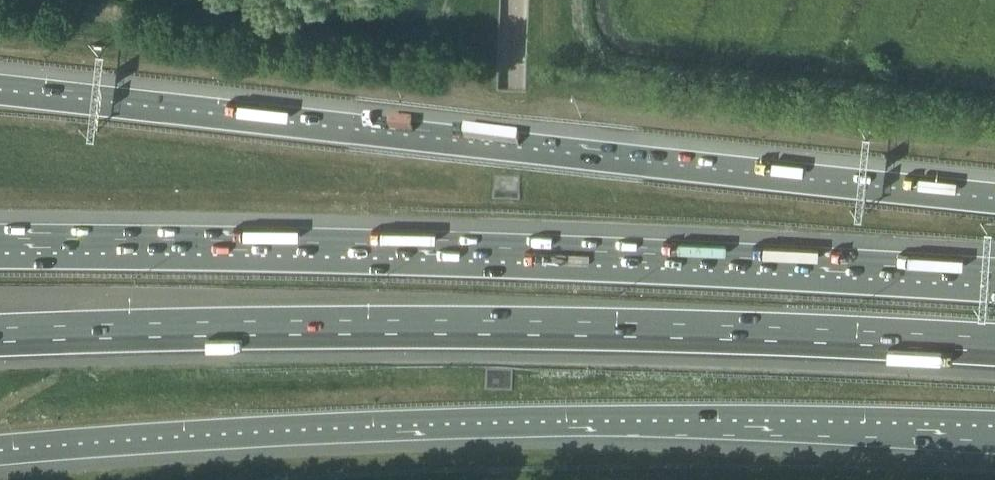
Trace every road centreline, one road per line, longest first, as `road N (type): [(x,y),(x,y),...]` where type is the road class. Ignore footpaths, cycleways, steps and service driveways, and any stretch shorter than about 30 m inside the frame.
road 1 (motorway): [(994,196),(0,91)]
road 2 (motorway): [(0,443),(557,414),(994,419)]
road 3 (motorway): [(994,289),(616,266),(0,257)]
road 4 (motorway): [(0,338),(523,330),(994,348)]

